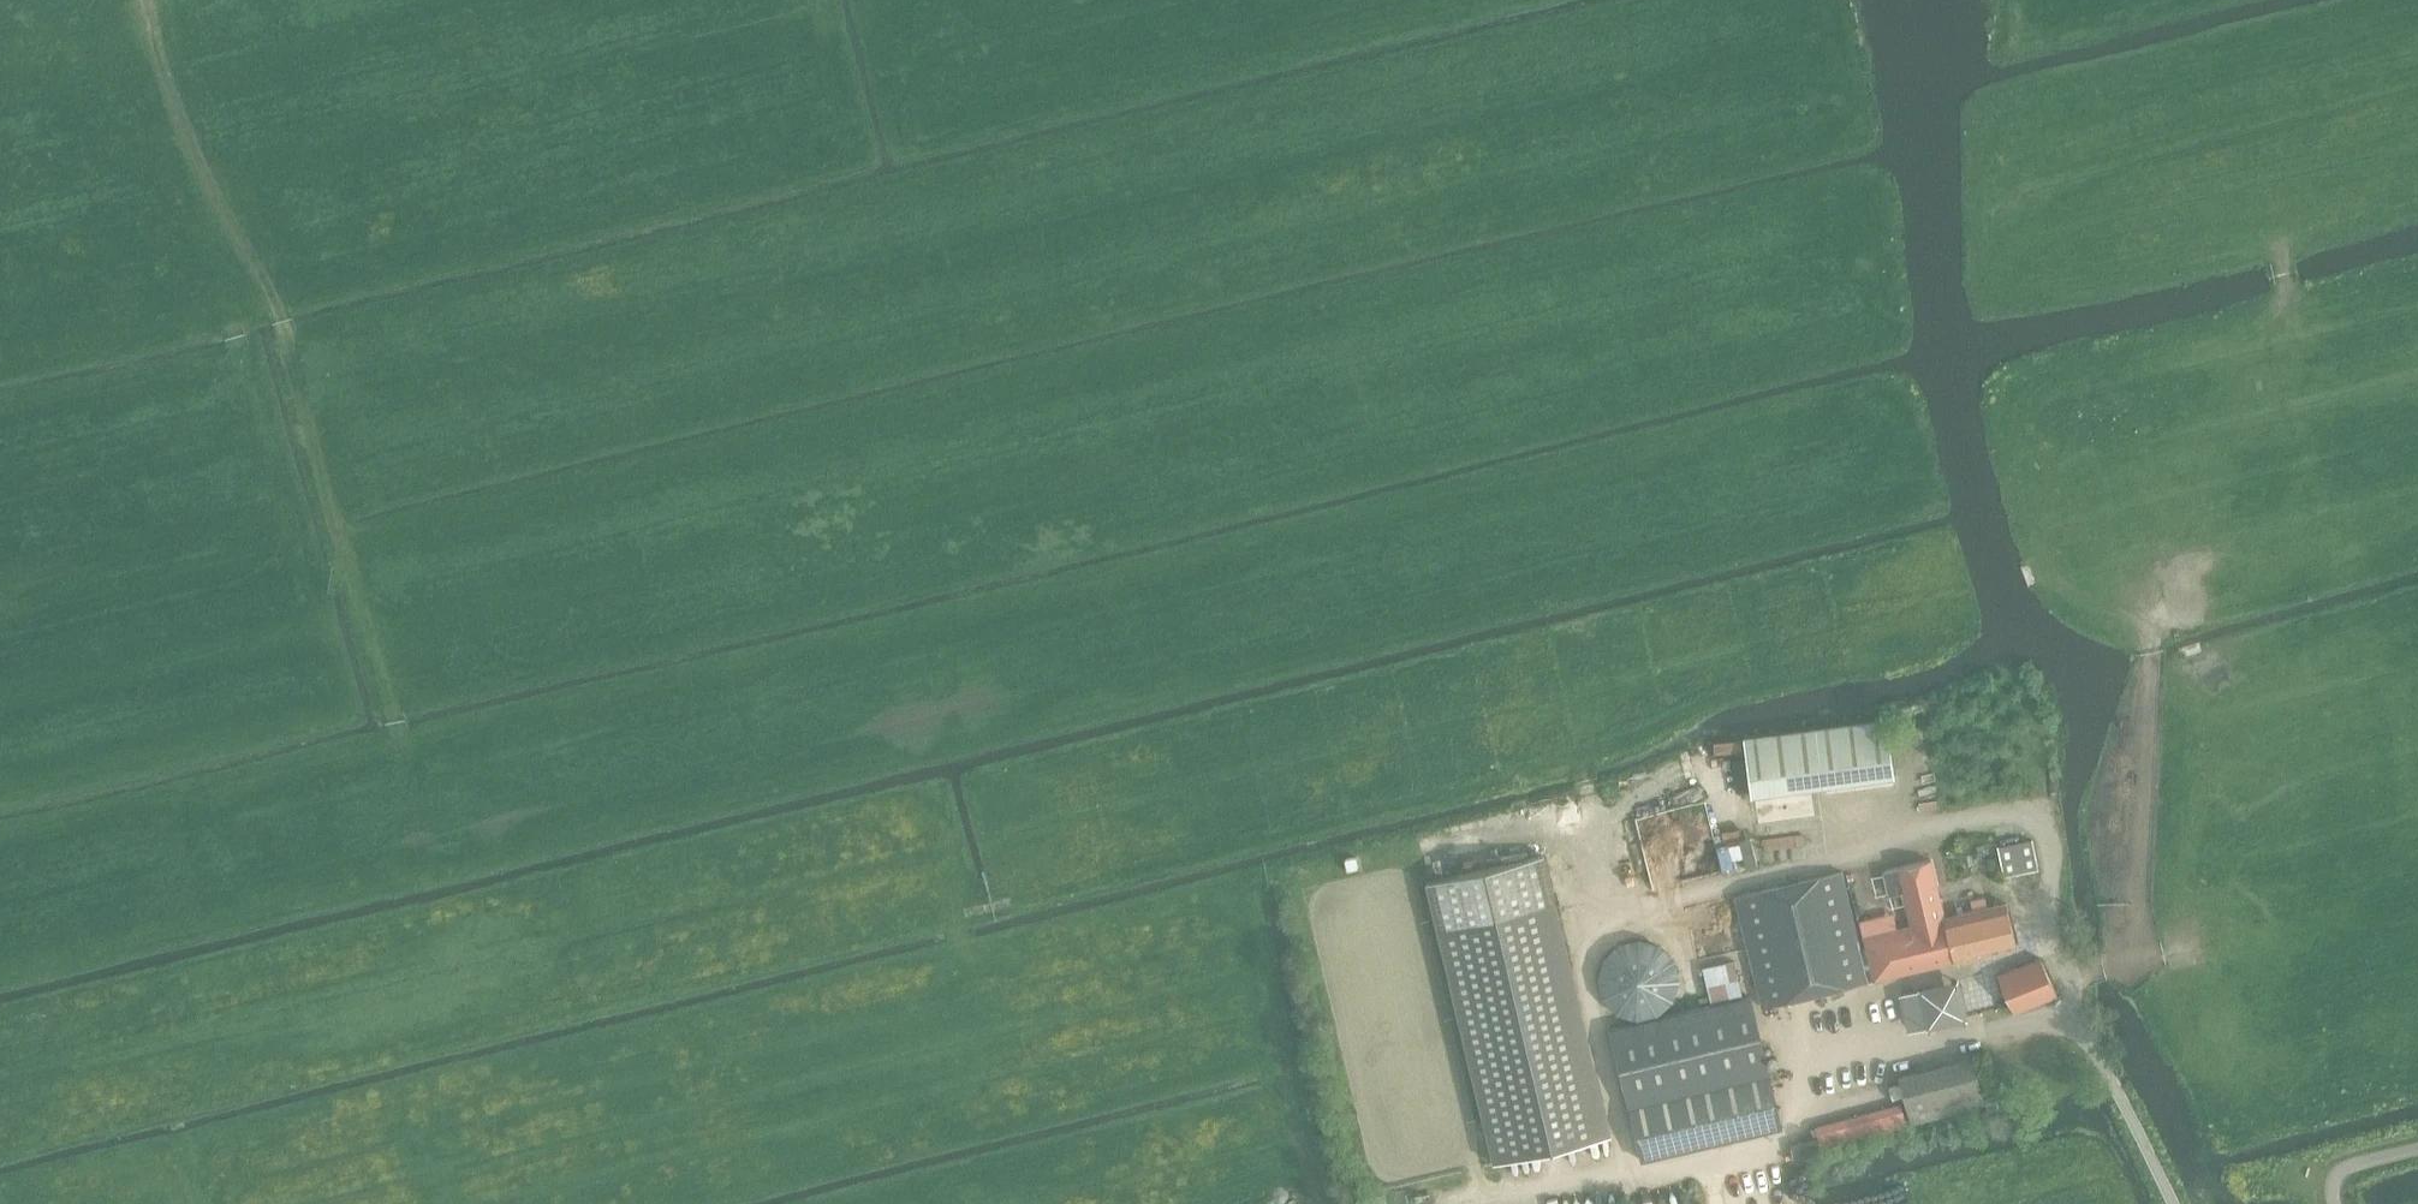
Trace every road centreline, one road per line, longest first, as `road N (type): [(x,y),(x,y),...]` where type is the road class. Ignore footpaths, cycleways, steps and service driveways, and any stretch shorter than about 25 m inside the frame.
road 1 (track): [(1798,1082),(2029,1027),(2093,1035),(2111,1078)]
road 2 (unclassified): [(2174,1203),(2111,1078)]

